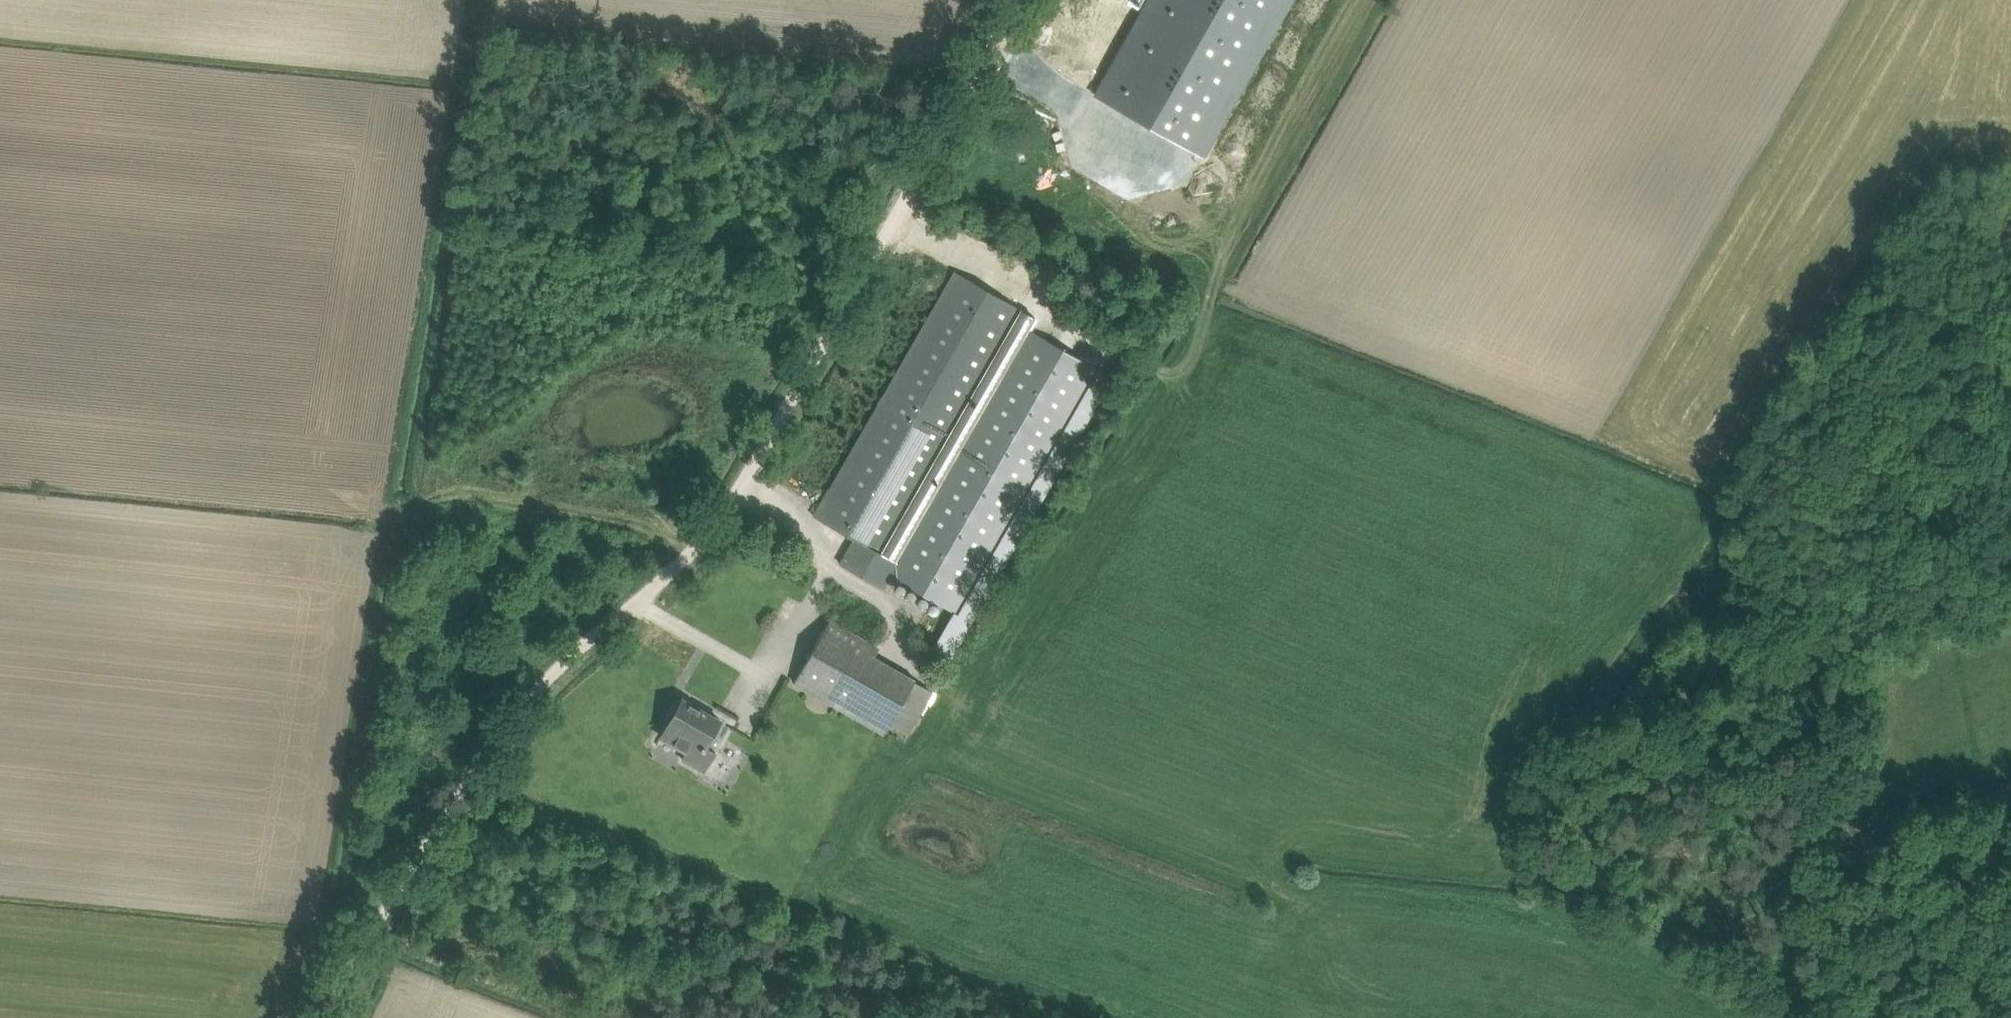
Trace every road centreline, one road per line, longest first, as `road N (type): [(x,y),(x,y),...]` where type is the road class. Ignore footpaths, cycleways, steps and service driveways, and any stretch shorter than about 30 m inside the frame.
road 1 (track): [(1015,0),(743,482),(676,565),(588,633),(445,819),(331,1017)]
road 2 (track): [(2010,912),(1879,829)]

